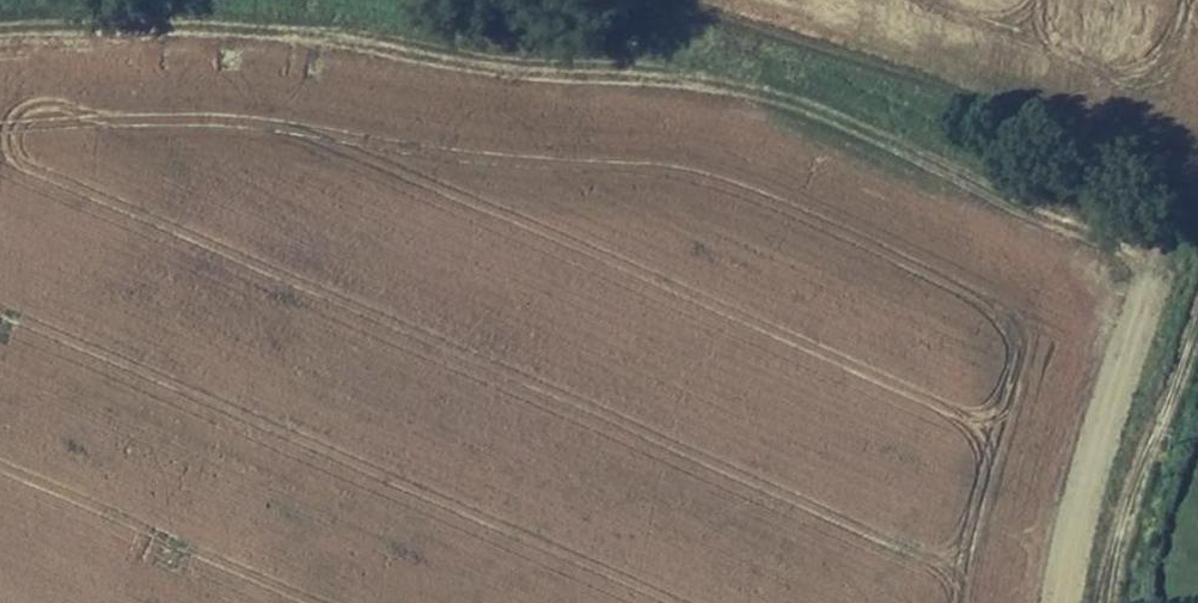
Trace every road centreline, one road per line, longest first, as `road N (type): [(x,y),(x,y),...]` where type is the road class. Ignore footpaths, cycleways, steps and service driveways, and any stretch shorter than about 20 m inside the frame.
road 1 (track): [(1197,309),(1123,516),(1104,602)]

